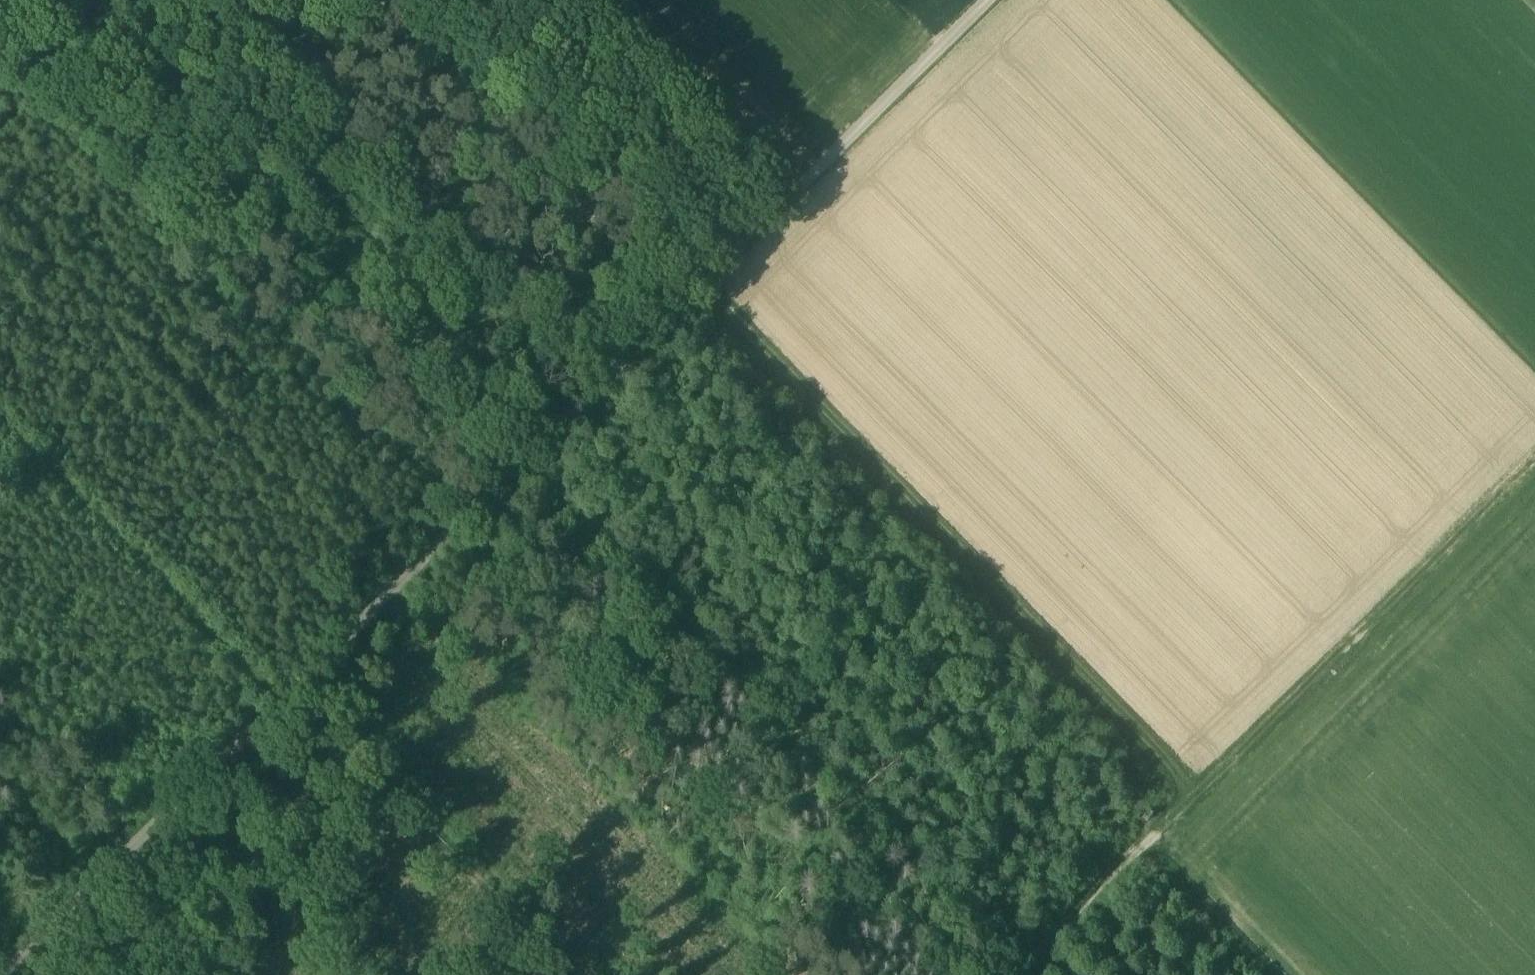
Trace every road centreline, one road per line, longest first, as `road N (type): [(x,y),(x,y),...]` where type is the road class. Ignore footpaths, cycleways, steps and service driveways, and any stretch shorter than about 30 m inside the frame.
road 1 (unclassified): [(987,0),(0,974)]
road 2 (track): [(1195,795),(701,285)]
road 3 (track): [(1195,795),(1534,455)]
road 4 (track): [(1014,974),(1195,795)]

